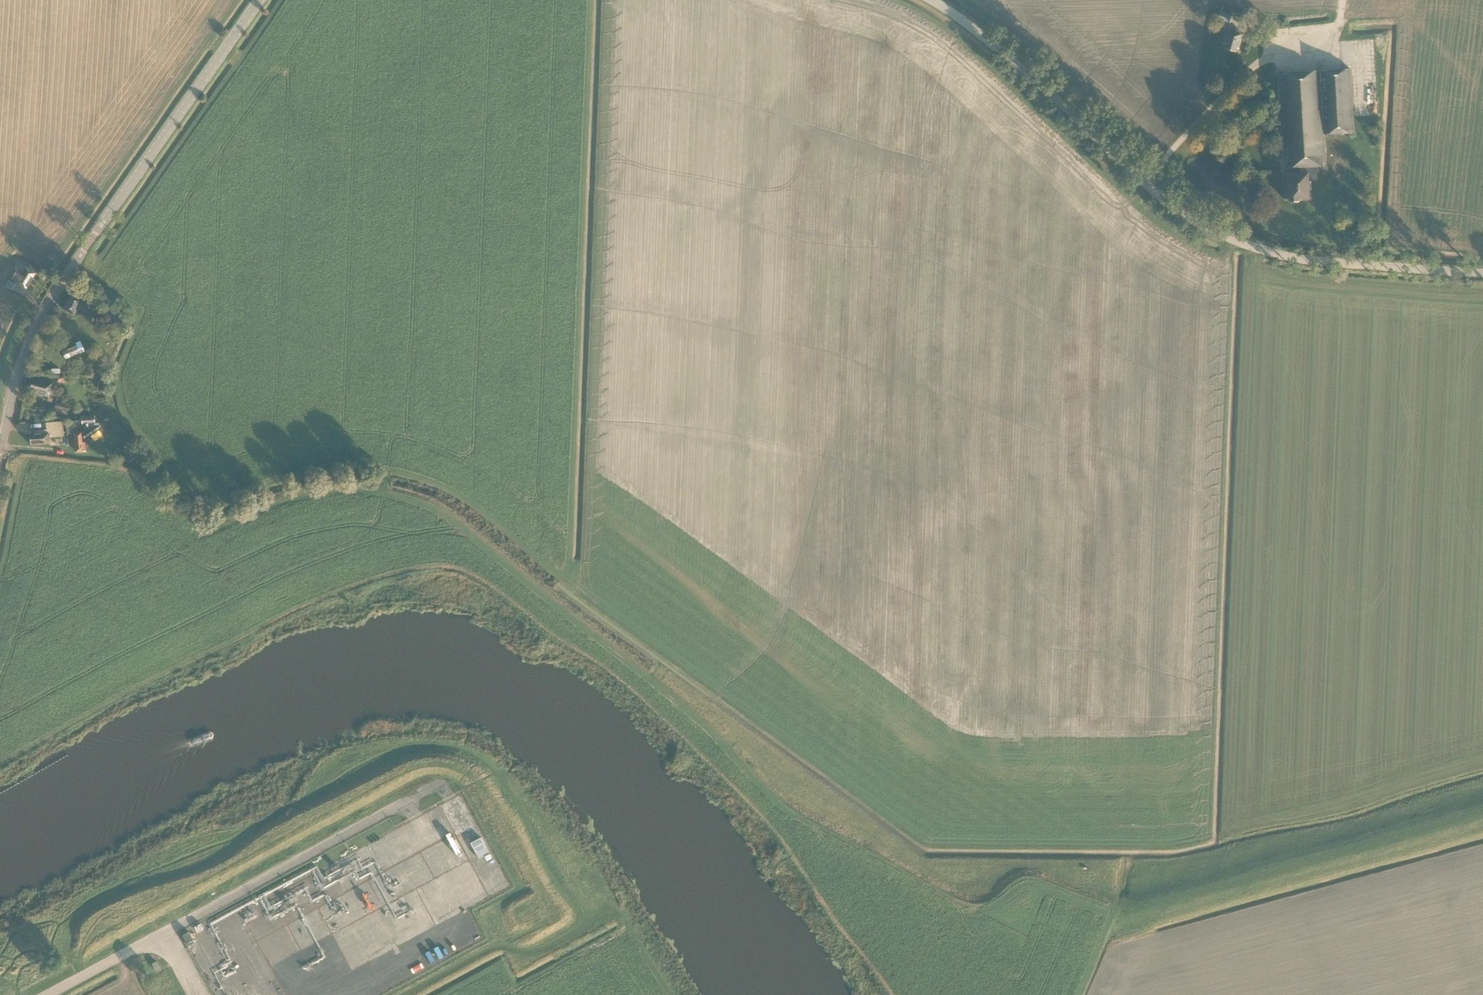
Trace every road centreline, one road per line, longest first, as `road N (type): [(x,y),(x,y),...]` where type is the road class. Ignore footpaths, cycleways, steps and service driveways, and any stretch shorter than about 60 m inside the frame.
road 1 (tertiary): [(1482,273),(1341,263),(1220,234),(1141,180),(1051,94),(931,0)]
road 2 (secondary): [(0,448),(19,371),(51,299),(261,0)]

